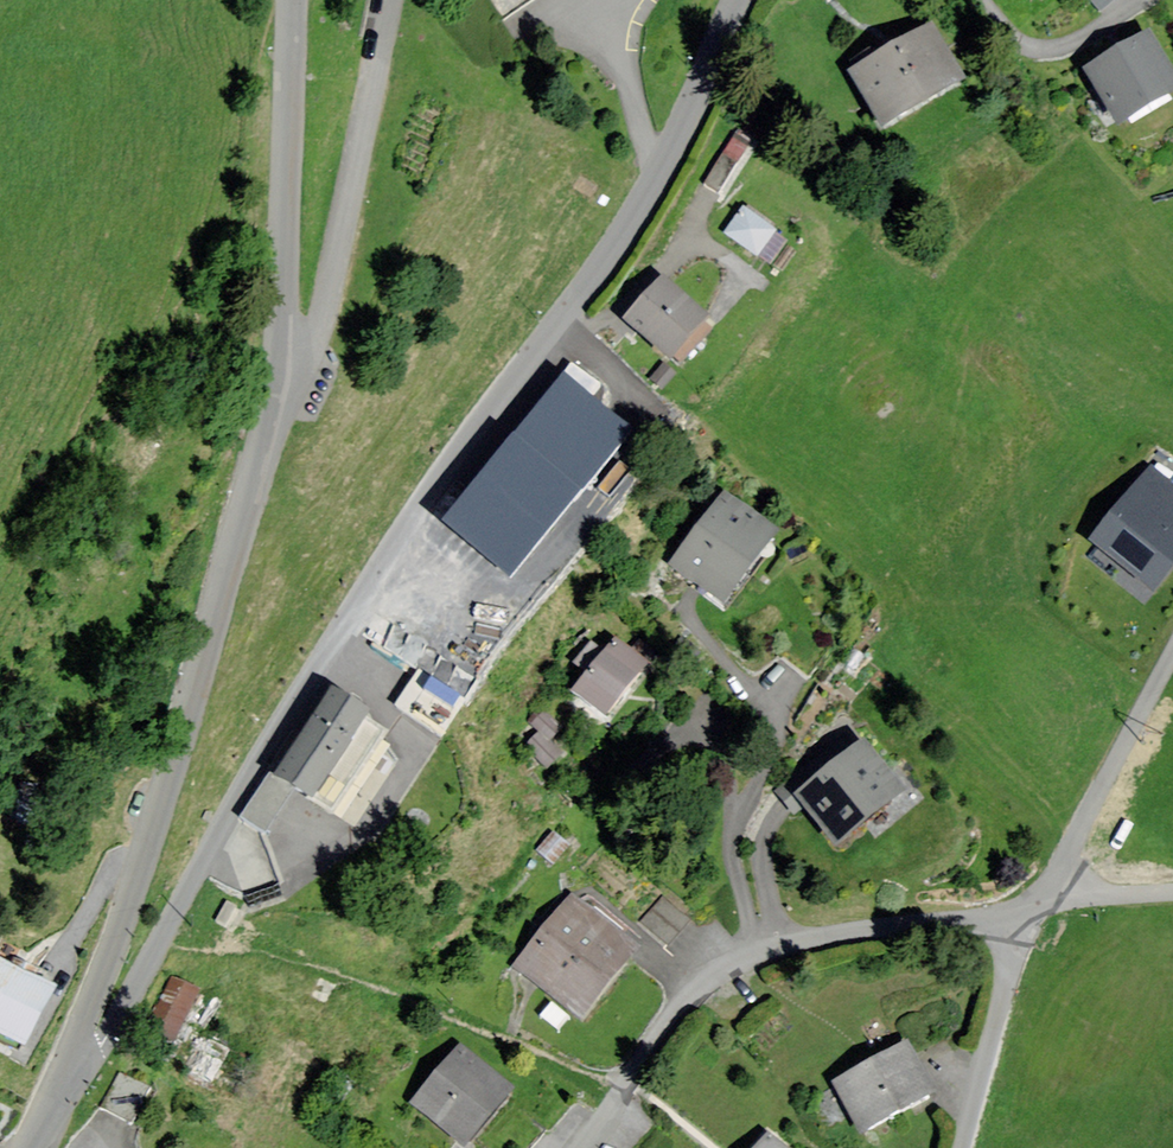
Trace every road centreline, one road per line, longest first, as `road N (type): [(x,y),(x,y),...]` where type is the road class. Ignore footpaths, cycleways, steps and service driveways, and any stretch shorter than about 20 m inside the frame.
road 1 (residential): [(77,1045),(98,1042),(117,1023),(355,607),(659,175),(736,0)]
road 2 (residential): [(290,0),(279,387),(157,820),(77,1045)]
road 3 (residential): [(582,1147),(676,1009),(740,962),(854,932),(966,919),(1028,924)]
road 4 (residential): [(1037,902),(1172,652)]
road 5 (residential): [(961,1147),(1028,924)]
road 6 (residential): [(1037,902),(1172,892)]

